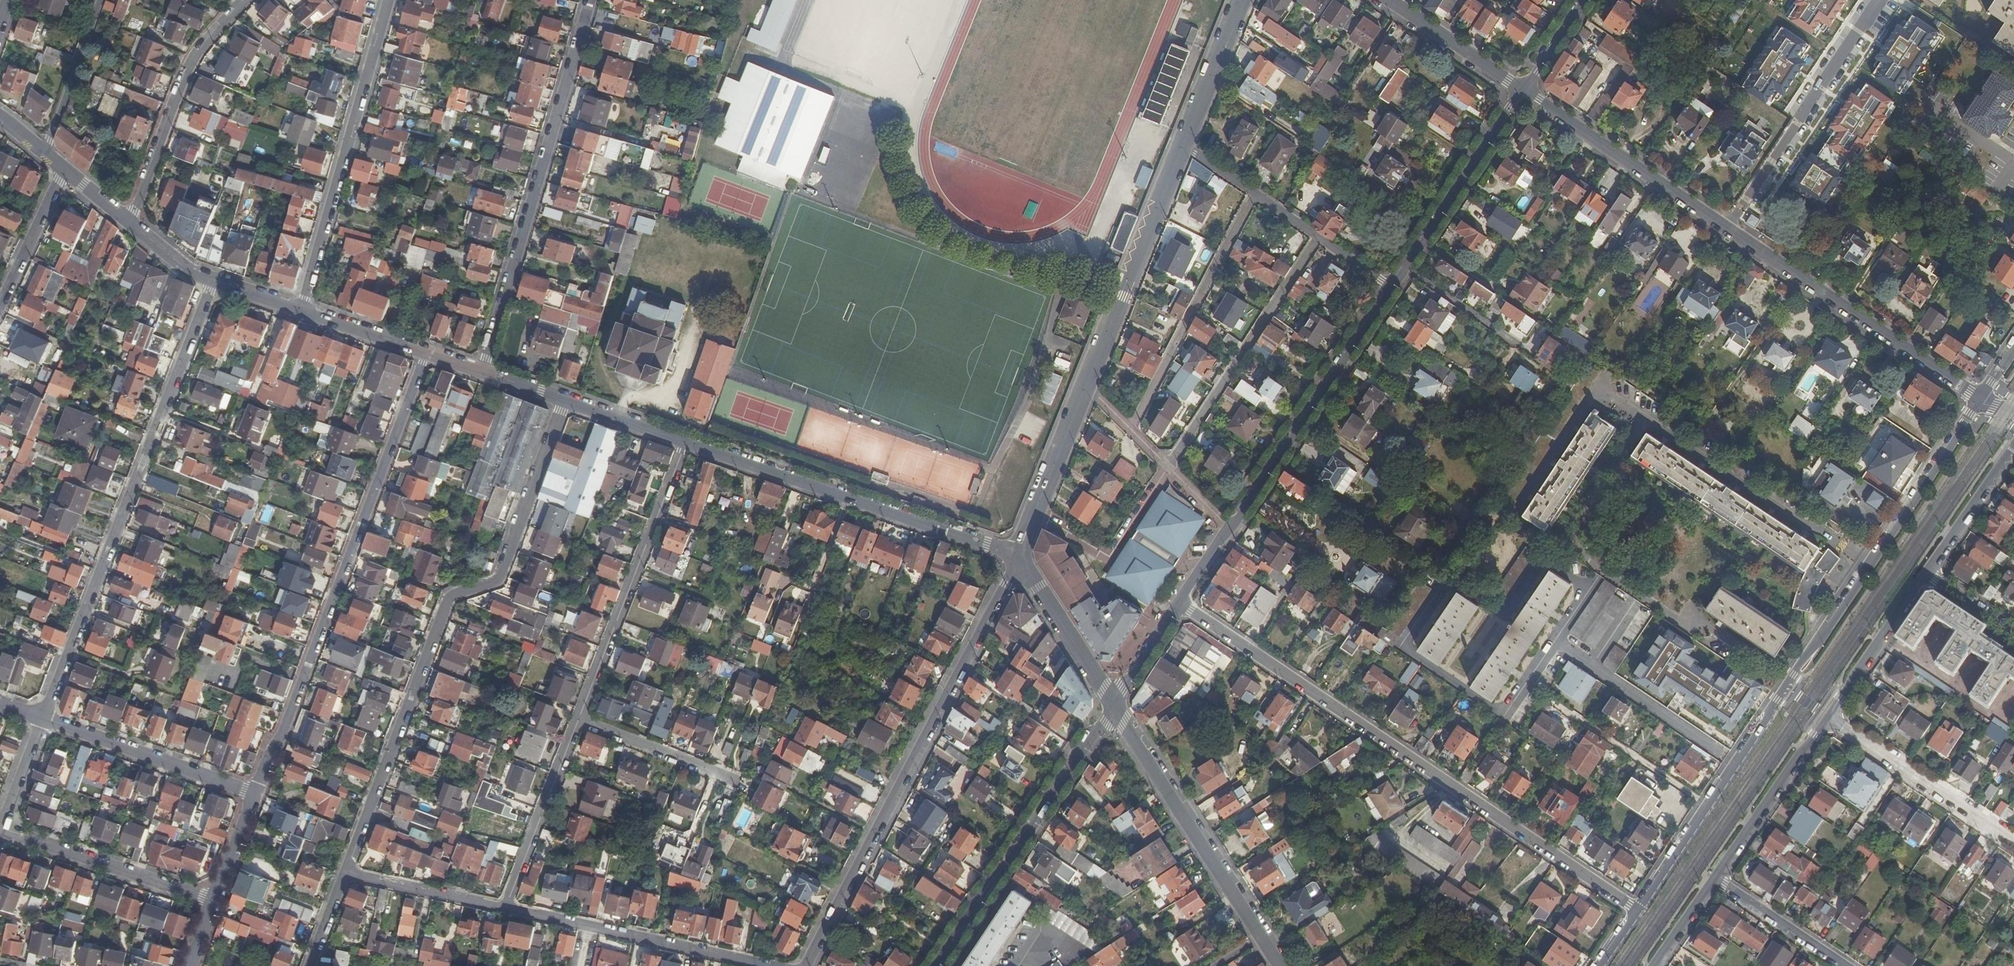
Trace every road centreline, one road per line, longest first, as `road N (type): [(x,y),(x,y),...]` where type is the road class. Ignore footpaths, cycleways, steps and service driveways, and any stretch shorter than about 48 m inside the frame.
road 1 (residential): [(1981,398),(1523,89)]
road 2 (residential): [(1637,910),(1180,604)]
road 3 (residential): [(346,873),(449,597),(498,580),(565,400)]
road 4 (residential): [(43,721),(212,280)]
road 5 (residential): [(425,354),(258,795)]
road 6 (tertiary): [(1015,555),(803,965)]
road 7 (residential): [(1872,564),(1598,387),(1525,498)]
road 8 (unclassified): [(1872,564),(1637,910)]
road 9 (residential): [(482,372),(590,0)]
road 10 (unclassified): [(686,442),(1015,555)]
road 11 (residential): [(387,0),(301,311)]
road 12 (tertiary): [(936,965),(1114,703)]
road 13 (tertiary): [(1281,965),(1114,703)]
road 14 (residential): [(686,442),(578,721)]
road 15 (tertiary): [(1230,529),(1391,288)]
road 16 (residential): [(1161,472),(1317,238)]
road 17 (residential): [(1251,191),(1125,434)]
road 18 (tertiary): [(1182,143),(1086,388)]
road 19 (residential): [(505,908),(758,965)]
road 20 (residential): [(130,222),(188,65),(249,0)]
road 21 (tertiary): [(1391,288),(1523,89)]
road 22 (residential): [(216,901),(0,829)]
road 23 (residential): [(43,721),(258,795)]
road 24 (residential): [(1827,719),(2013,841)]
road 25 (residential): [(578,721),(505,908)]
road 26 (unclassified): [(1981,398),(1872,564)]
road 27 (unclassified): [(1715,880),(1827,719)]
road 28 (residential): [(1035,514),(1107,555),(1161,472)]
road 29 (tertiary): [(1114,703),(1015,555)]
road 30 (unclassified): [(1827,719),(1926,573)]
road 31 (residential): [(578,721),(739,783)]
road 32 (residential): [(346,873),(505,908)]
road 33 (residential): [(100,0),(46,153)]
road 34 (residential): [(1392,0),(1523,89)]
road 35 (tertiary): [(1242,0),(1182,143)]
road 36 (unclassified): [(1926,573),(2013,447)]
road 37 (residential): [(1715,880),(1842,965)]
road 38 (residential): [(64,167),(0,304)]
road 39 (tertiary): [(1086,388),(1035,514)]
road 40 (unclassified): [(301,311),(425,354)]
road 41 (unclassified): [(565,400),(686,442)]

